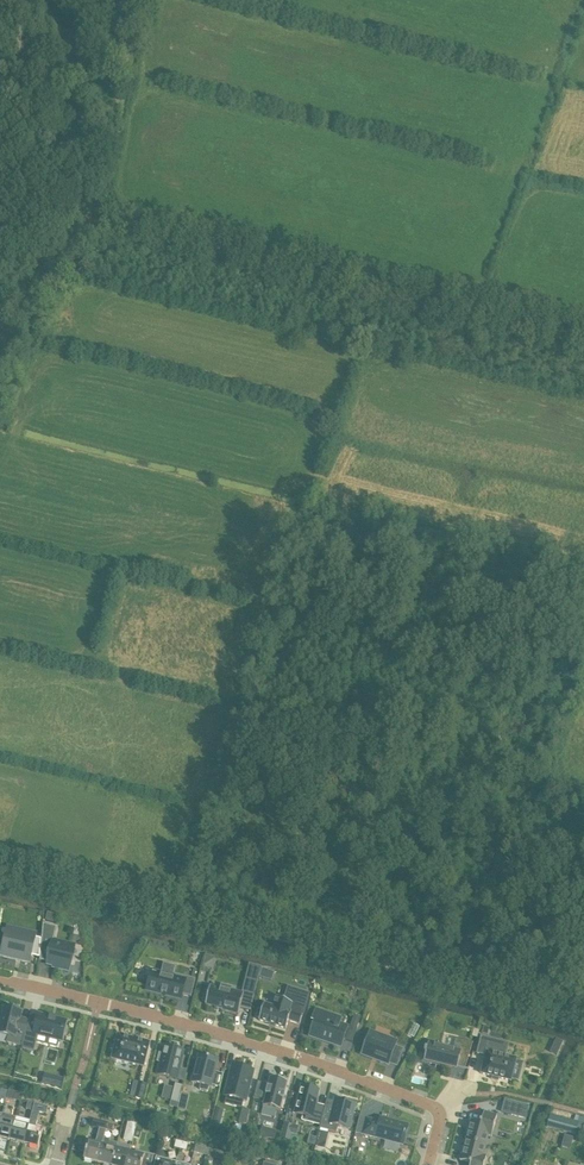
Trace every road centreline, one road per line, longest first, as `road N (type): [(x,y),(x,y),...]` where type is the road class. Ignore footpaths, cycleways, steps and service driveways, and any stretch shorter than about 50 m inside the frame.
road 1 (track): [(583,343),(105,225),(0,177)]
road 2 (track): [(583,1011),(0,871)]
road 3 (residential): [(429,1164),(439,1121),(429,1104),(289,1054),(0,979)]

